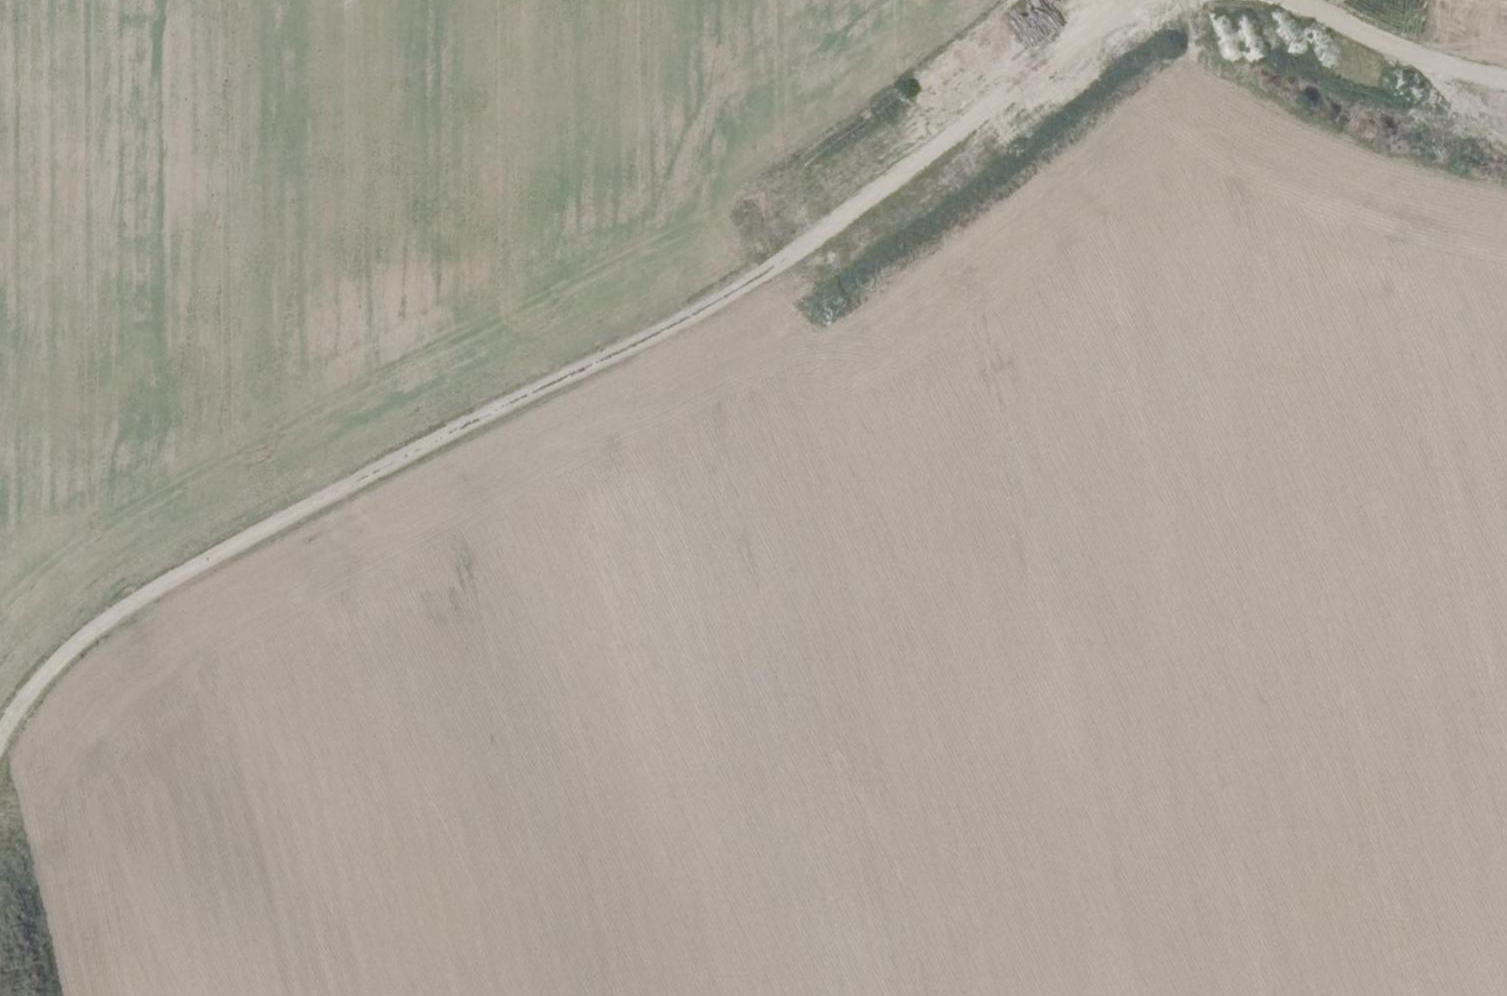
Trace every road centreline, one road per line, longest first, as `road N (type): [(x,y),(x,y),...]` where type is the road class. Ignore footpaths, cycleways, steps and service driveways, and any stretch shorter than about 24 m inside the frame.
road 1 (track): [(0,732),(98,622),(819,235),(1116,0)]
road 2 (track): [(1506,80),(1399,51),(1307,0)]

